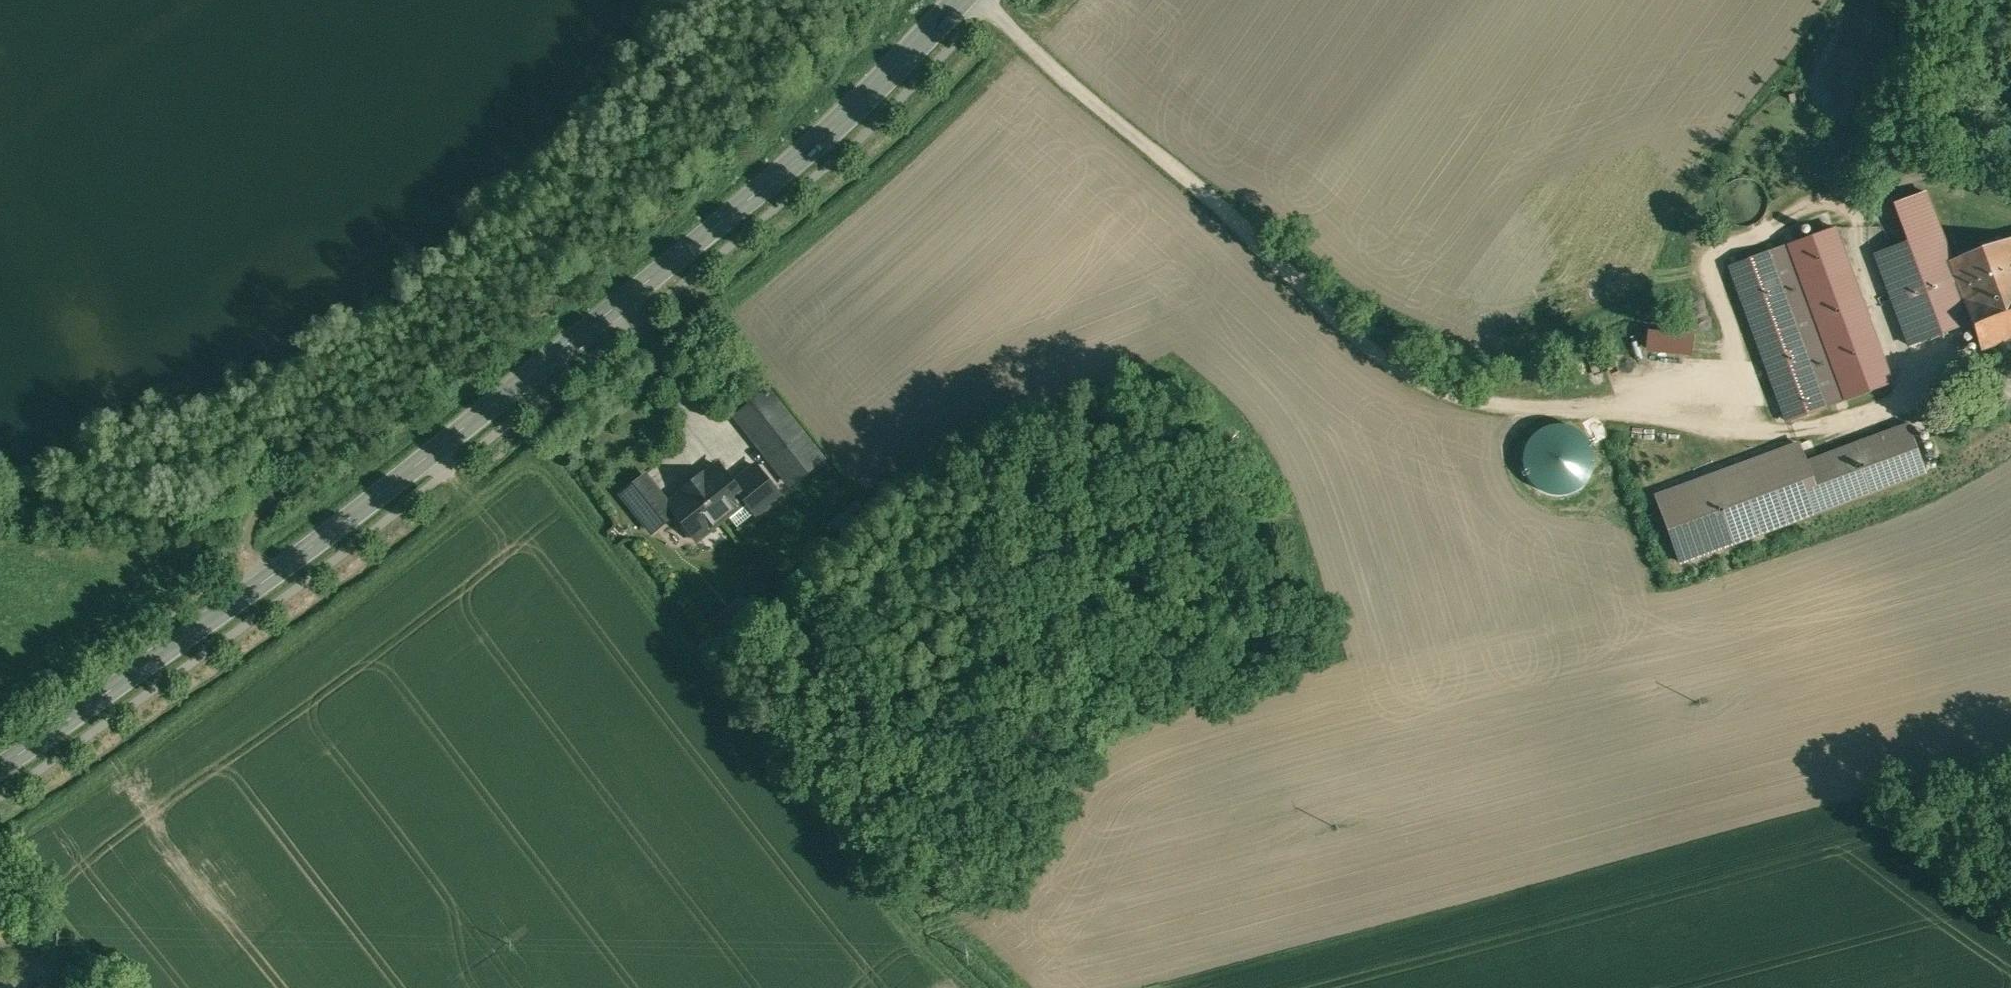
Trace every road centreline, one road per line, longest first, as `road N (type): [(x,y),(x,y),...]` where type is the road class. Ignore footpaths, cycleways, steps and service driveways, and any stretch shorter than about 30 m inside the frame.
road 1 (secondary): [(965,0),(890,76),(616,310),(274,575),(0,769)]

